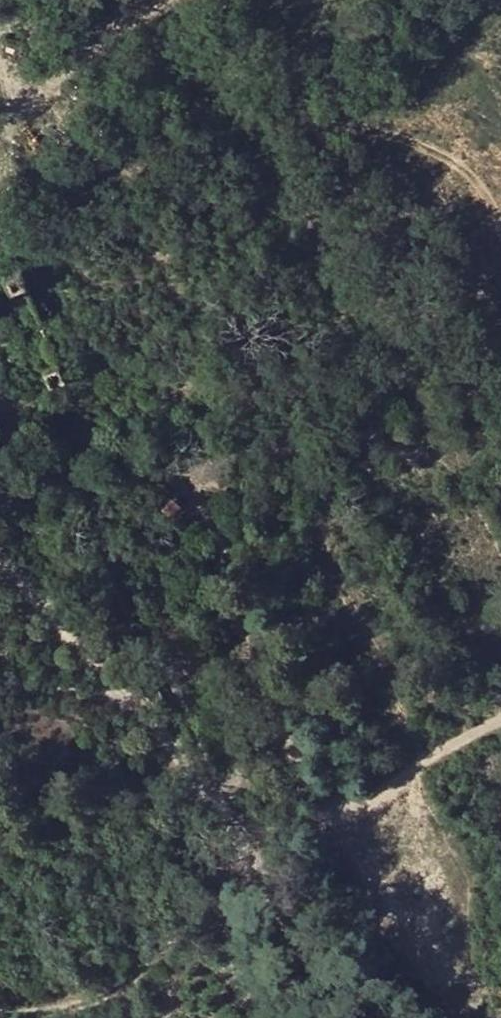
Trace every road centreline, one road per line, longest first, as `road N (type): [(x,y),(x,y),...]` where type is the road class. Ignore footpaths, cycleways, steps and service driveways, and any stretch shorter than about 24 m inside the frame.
road 1 (track): [(180,0),(252,48),(500,489)]
road 2 (track): [(500,721),(249,847),(344,1017)]
road 3 (track): [(249,847),(129,703),(0,568)]
road 4 (track): [(0,132),(153,0)]

